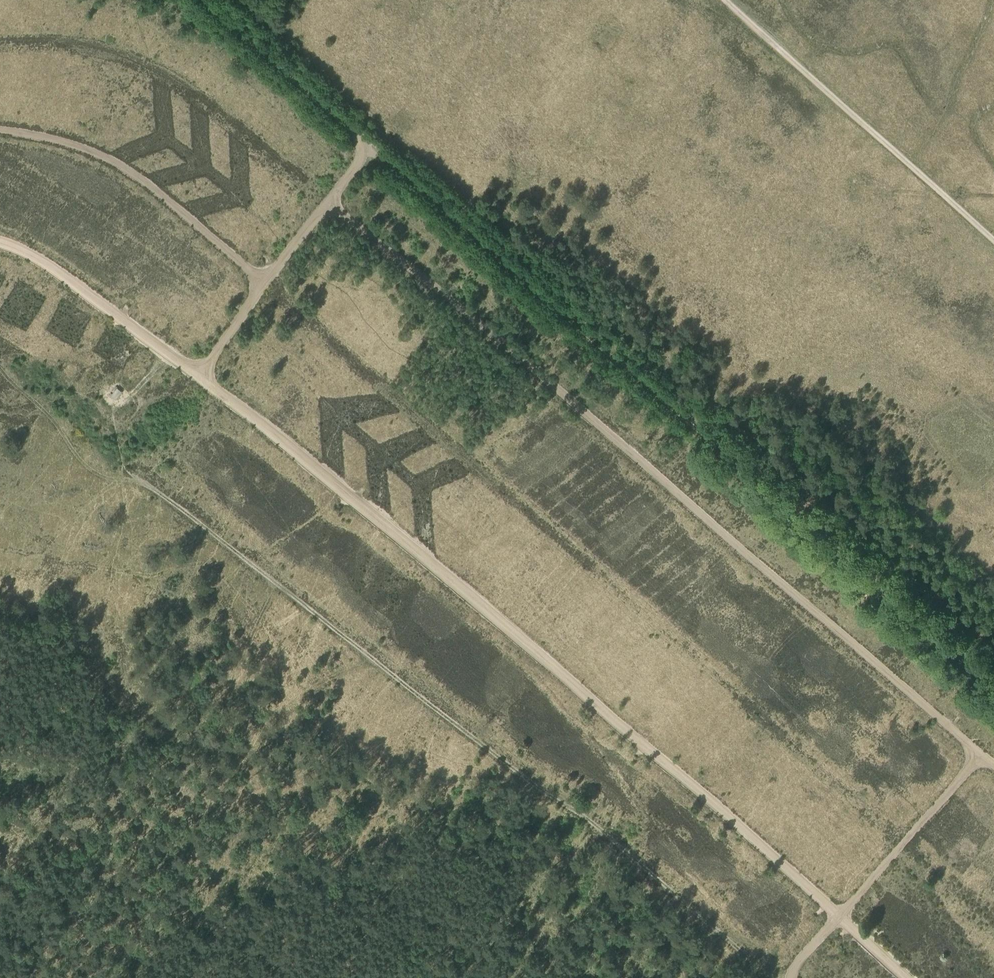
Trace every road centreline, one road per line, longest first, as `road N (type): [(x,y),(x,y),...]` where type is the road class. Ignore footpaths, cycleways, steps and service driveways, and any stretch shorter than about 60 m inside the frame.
road 1 (track): [(0,130),(69,142),(150,185),(262,284),(327,203),(993,765)]
road 2 (track): [(0,240),(56,270),(196,375),(808,885),(907,977)]
road 3 (track): [(203,0),(993,689)]
road 4 (track): [(773,977),(655,877),(148,486),(95,474),(0,370)]
road 5 (track): [(980,753),(790,977)]

